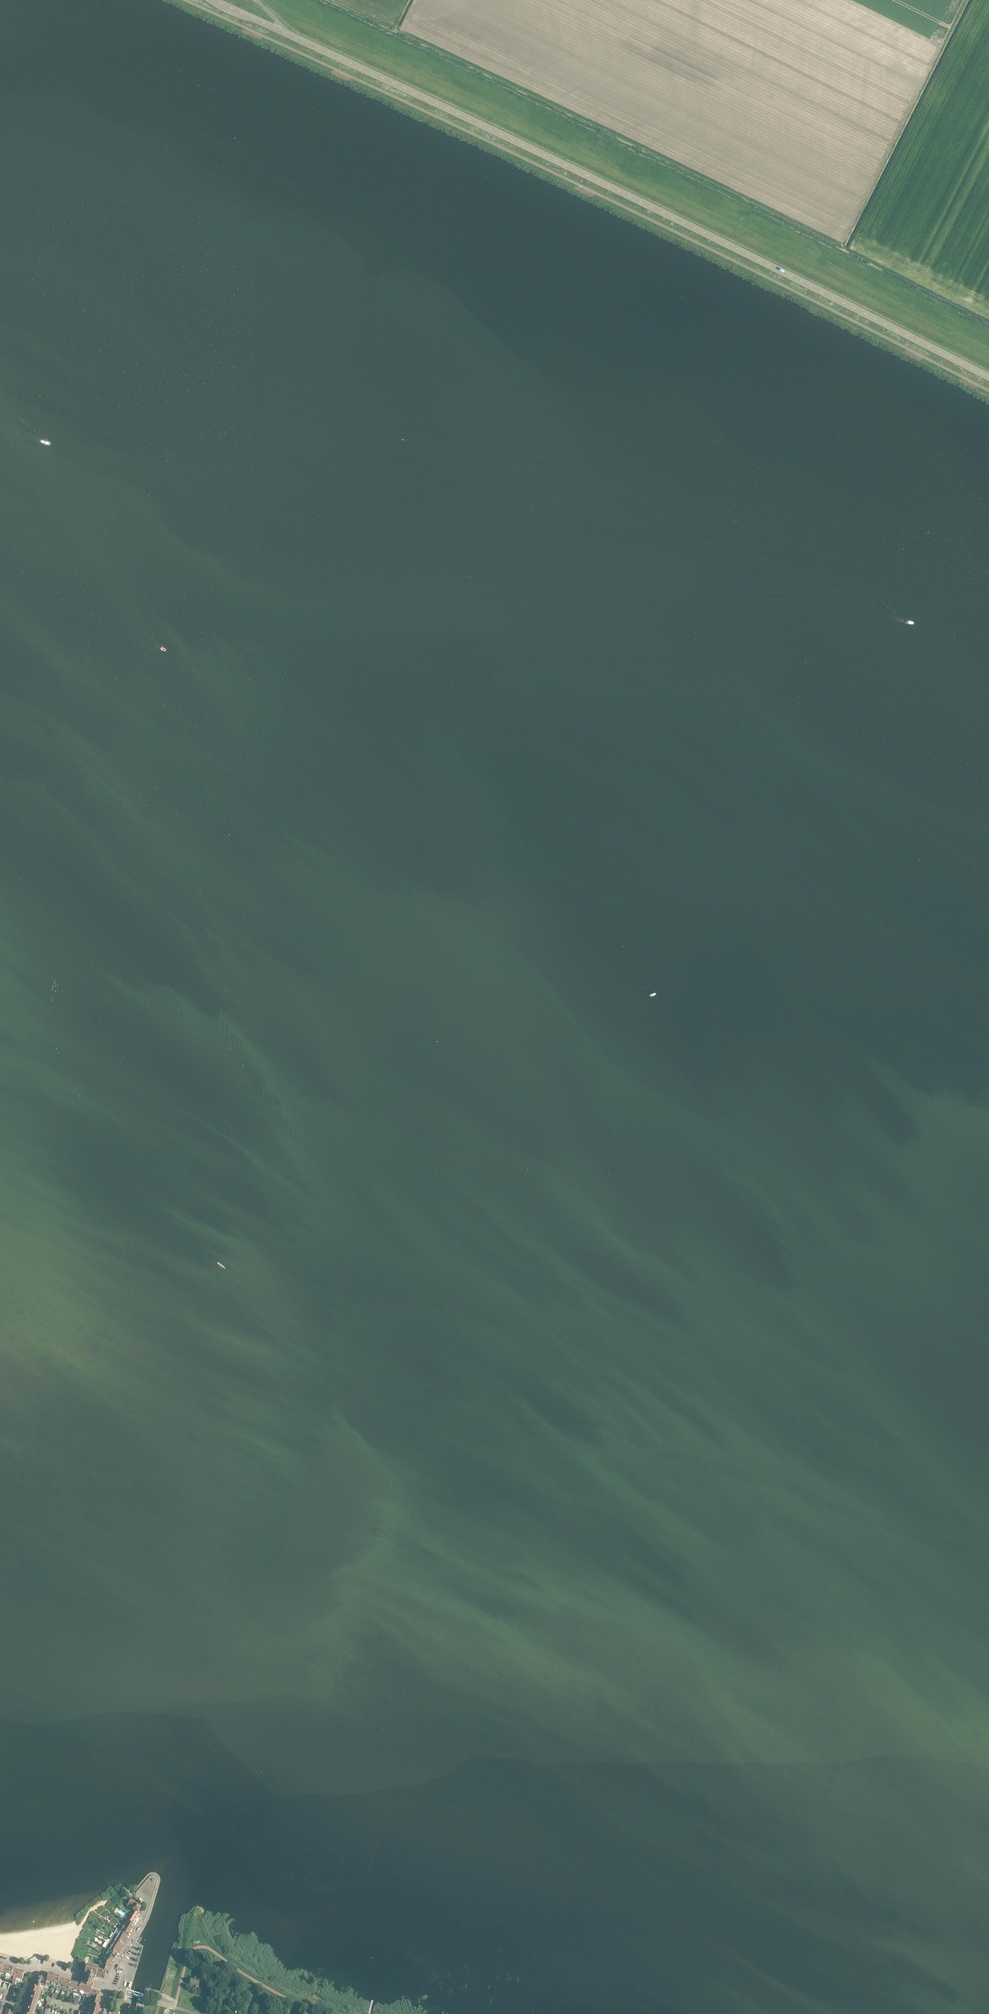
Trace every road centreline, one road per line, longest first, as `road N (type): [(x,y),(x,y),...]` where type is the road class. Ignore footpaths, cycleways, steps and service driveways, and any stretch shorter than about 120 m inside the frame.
road 1 (tertiary): [(988,379),(291,35)]

